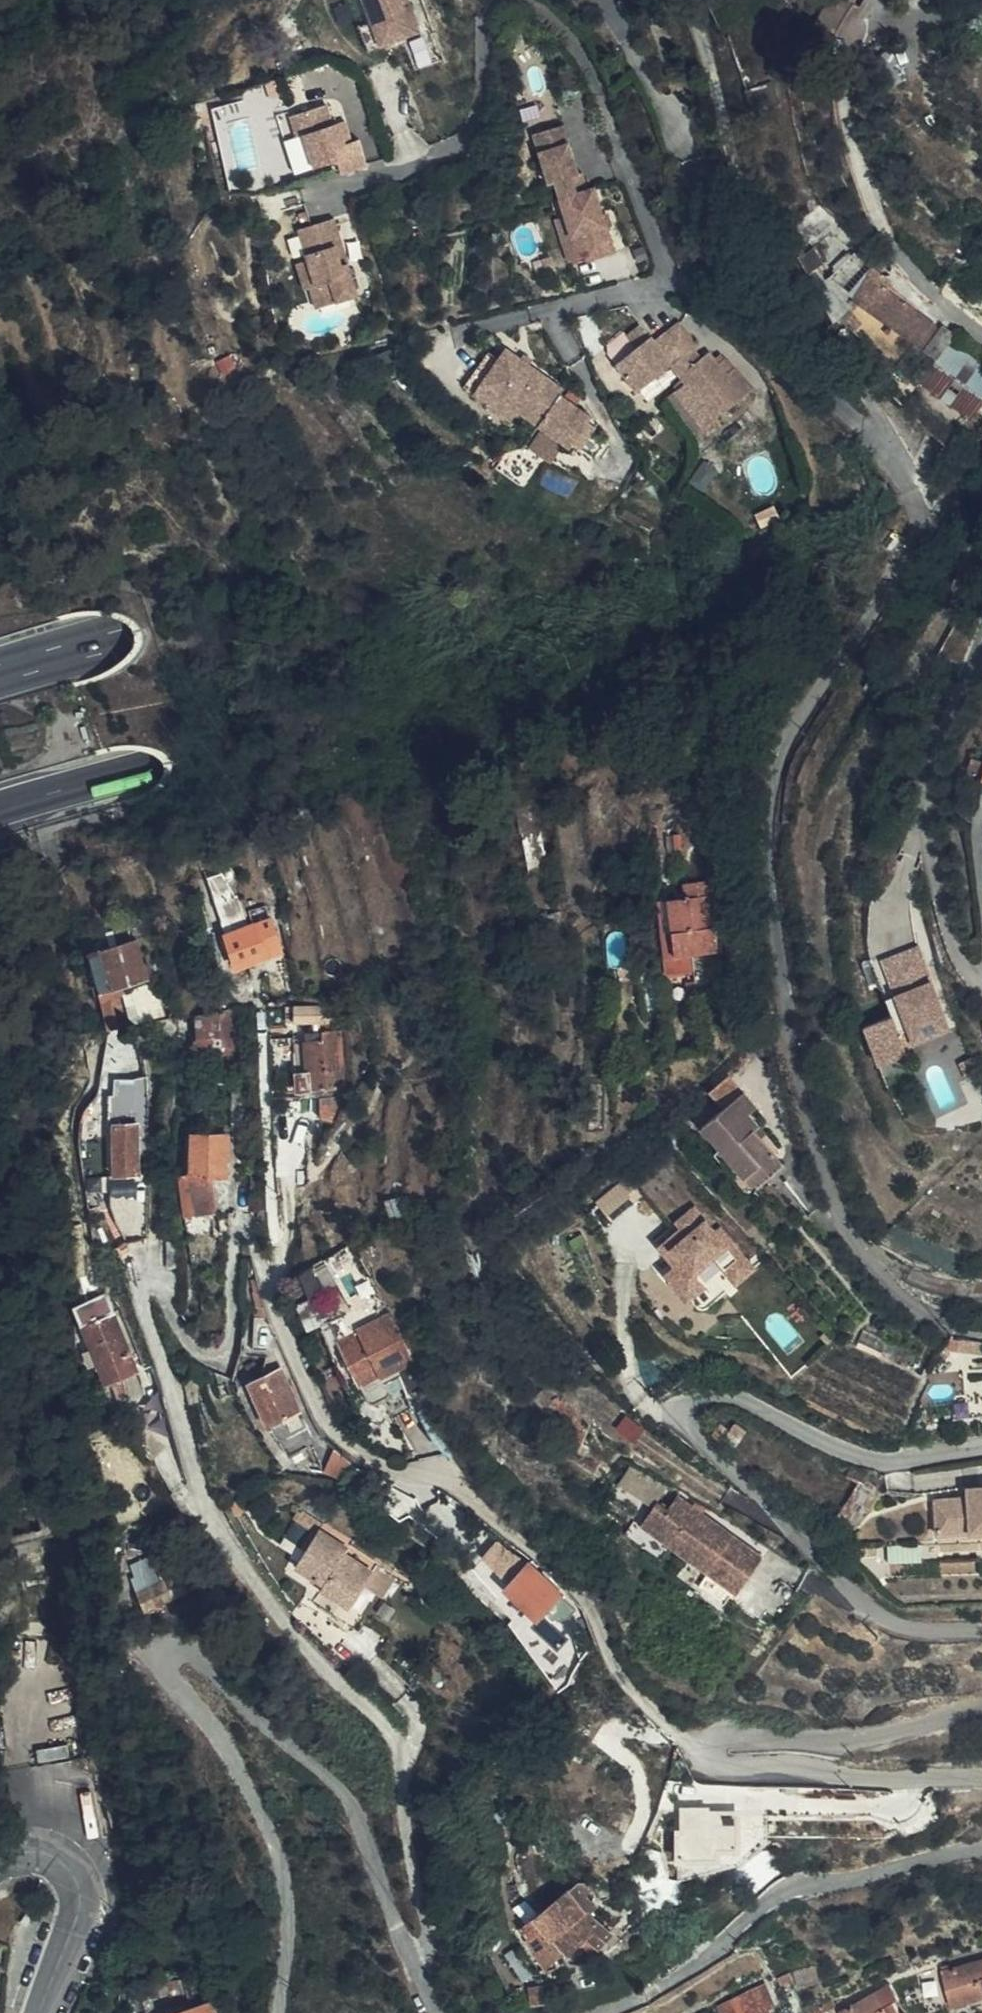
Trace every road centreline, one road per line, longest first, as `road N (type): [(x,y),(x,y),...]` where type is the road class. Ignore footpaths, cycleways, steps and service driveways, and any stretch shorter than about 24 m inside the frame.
road 1 (residential): [(981,1332),(950,1329),(905,1303),(855,1252),(836,1216),(789,1049),(768,857),(764,798),(782,744),(921,530),(894,465),(823,385),(748,324),(670,279),(589,63),(520,2),(496,9),(485,34),(481,126),(466,148),(327,189)]
road 2 (motorway): [(981,425),(699,480),(419,549),(0,672)]
road 3 (motorway): [(0,810),(786,608),(981,579)]
road 4 (residential): [(278,2012),(291,1897),(271,1836),(224,1744),(176,1682),(169,1666),(176,1649),(209,1656),(277,1734),(348,1795),(440,2012)]
road 5 (residential): [(981,1634),(913,1634),(873,1613),(684,1420),(689,1404),(714,1393),(869,1463),(900,1465),(981,1446)]
road 6 (residential): [(981,1778),(882,1780),(729,1765),(710,1760),(701,1746),(732,1736),(858,1739),(981,1710)]
road 7 (residential): [(609,2012),(677,1981),(780,1893),(981,1847)]
road 8 (unclassified): [(42,2012),(75,1937),(80,1899),(59,1865),(31,1858),(0,1866)]

